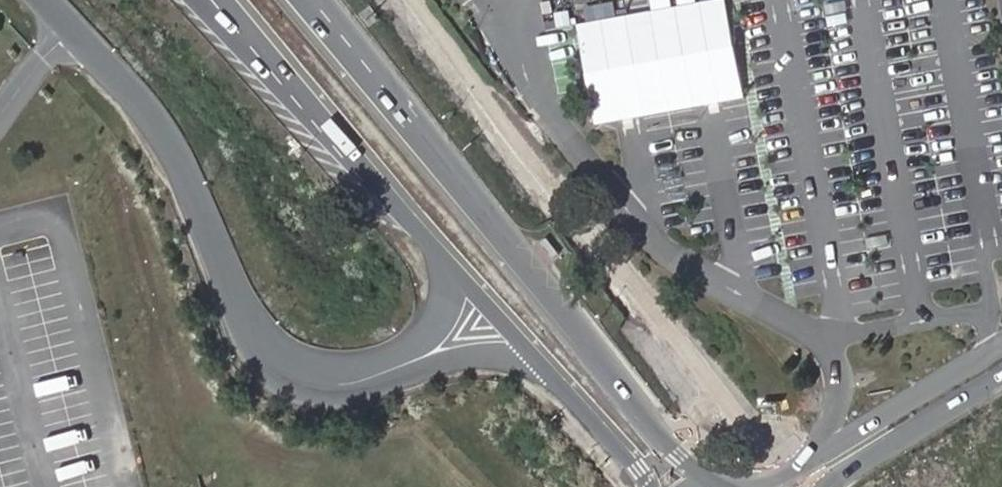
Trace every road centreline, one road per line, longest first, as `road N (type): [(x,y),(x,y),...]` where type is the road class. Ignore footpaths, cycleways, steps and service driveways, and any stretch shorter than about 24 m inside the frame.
road 1 (unclassified): [(46,0),(171,146),(245,323),(273,360),(326,382),(360,380),(425,356)]
road 2 (secondary): [(724,484),(657,434),(495,238)]
road 3 (motorway): [(198,0),(415,218)]
road 4 (secondary): [(495,238),(303,0)]
road 5 (motorway): [(495,238),(465,177),(327,0)]
road 6 (secondary): [(230,0),(415,218)]
road 7 (residential): [(1001,342),(826,454),(756,486)]
road 8 (residential): [(829,486),(1001,376)]
road 9 (secondary): [(442,247),(551,366)]
road 10 (secondary): [(551,366),(646,486)]
road 11 (unclassified): [(425,356),(551,366)]

